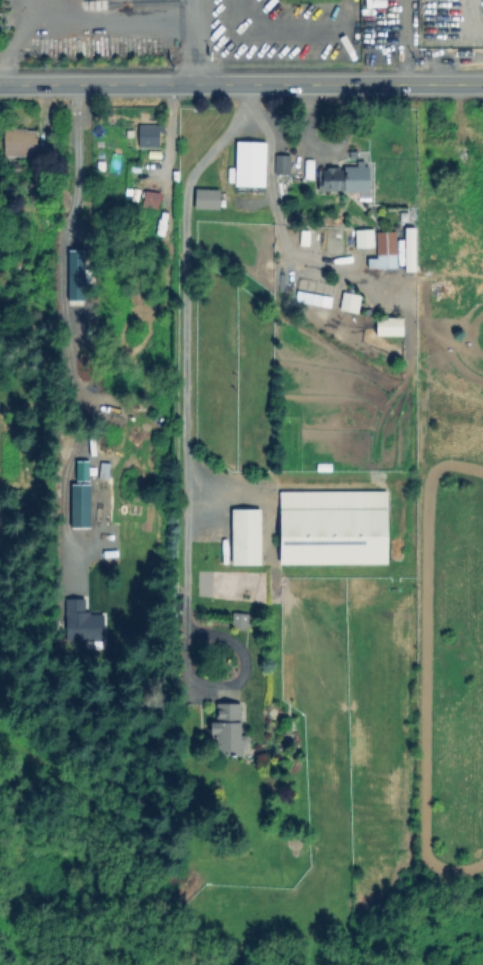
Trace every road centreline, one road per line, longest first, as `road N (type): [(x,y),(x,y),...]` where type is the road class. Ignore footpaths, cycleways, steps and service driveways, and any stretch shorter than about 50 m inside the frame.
road 1 (trunk): [(0,82),(482,82)]

